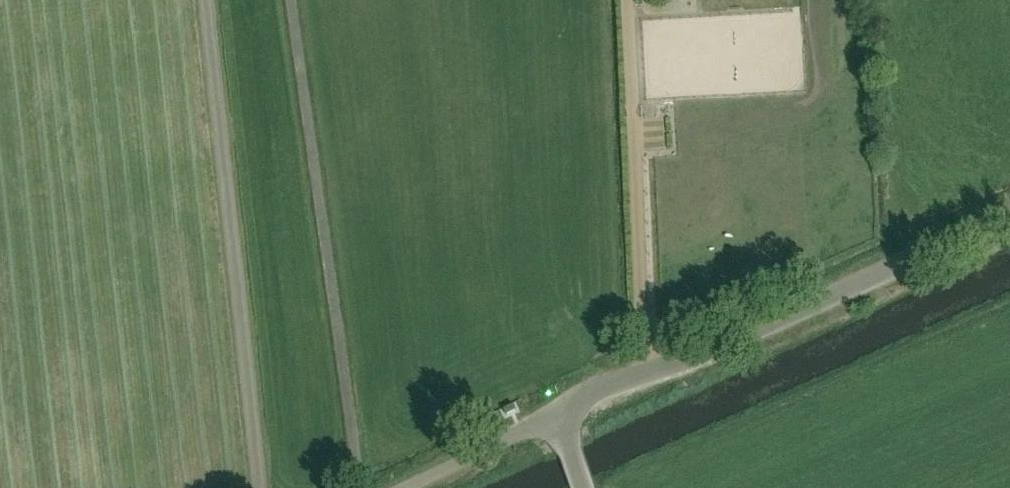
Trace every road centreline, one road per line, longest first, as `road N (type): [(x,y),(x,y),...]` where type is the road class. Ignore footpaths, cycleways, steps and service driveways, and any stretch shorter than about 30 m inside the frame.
road 1 (unclassified): [(564,420),(589,394),(724,346),(1009,215)]
road 2 (unclassified): [(406,487),(530,428),(564,420)]

